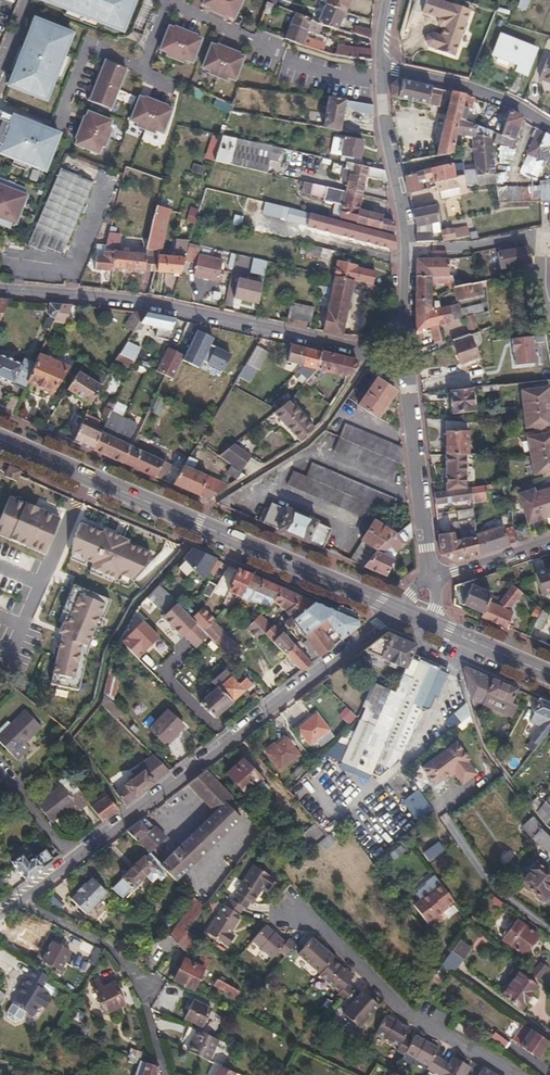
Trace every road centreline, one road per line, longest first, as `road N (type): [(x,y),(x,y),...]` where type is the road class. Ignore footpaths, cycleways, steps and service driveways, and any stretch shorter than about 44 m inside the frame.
road 1 (secondary): [(0,440),(397,609)]
road 2 (residential): [(69,861),(397,609)]
road 3 (residential): [(0,290),(107,296),(367,354),(405,349)]
road 4 (residential): [(432,581),(405,349)]
road 5 (residential): [(549,303),(542,235),(404,252)]
road 6 (residential): [(404,252),(380,66)]
road 7 (residential): [(380,66),(469,87),(549,125)]
road 8 (secondary): [(433,624),(549,674)]
road 9 (residential): [(549,537),(432,581)]

